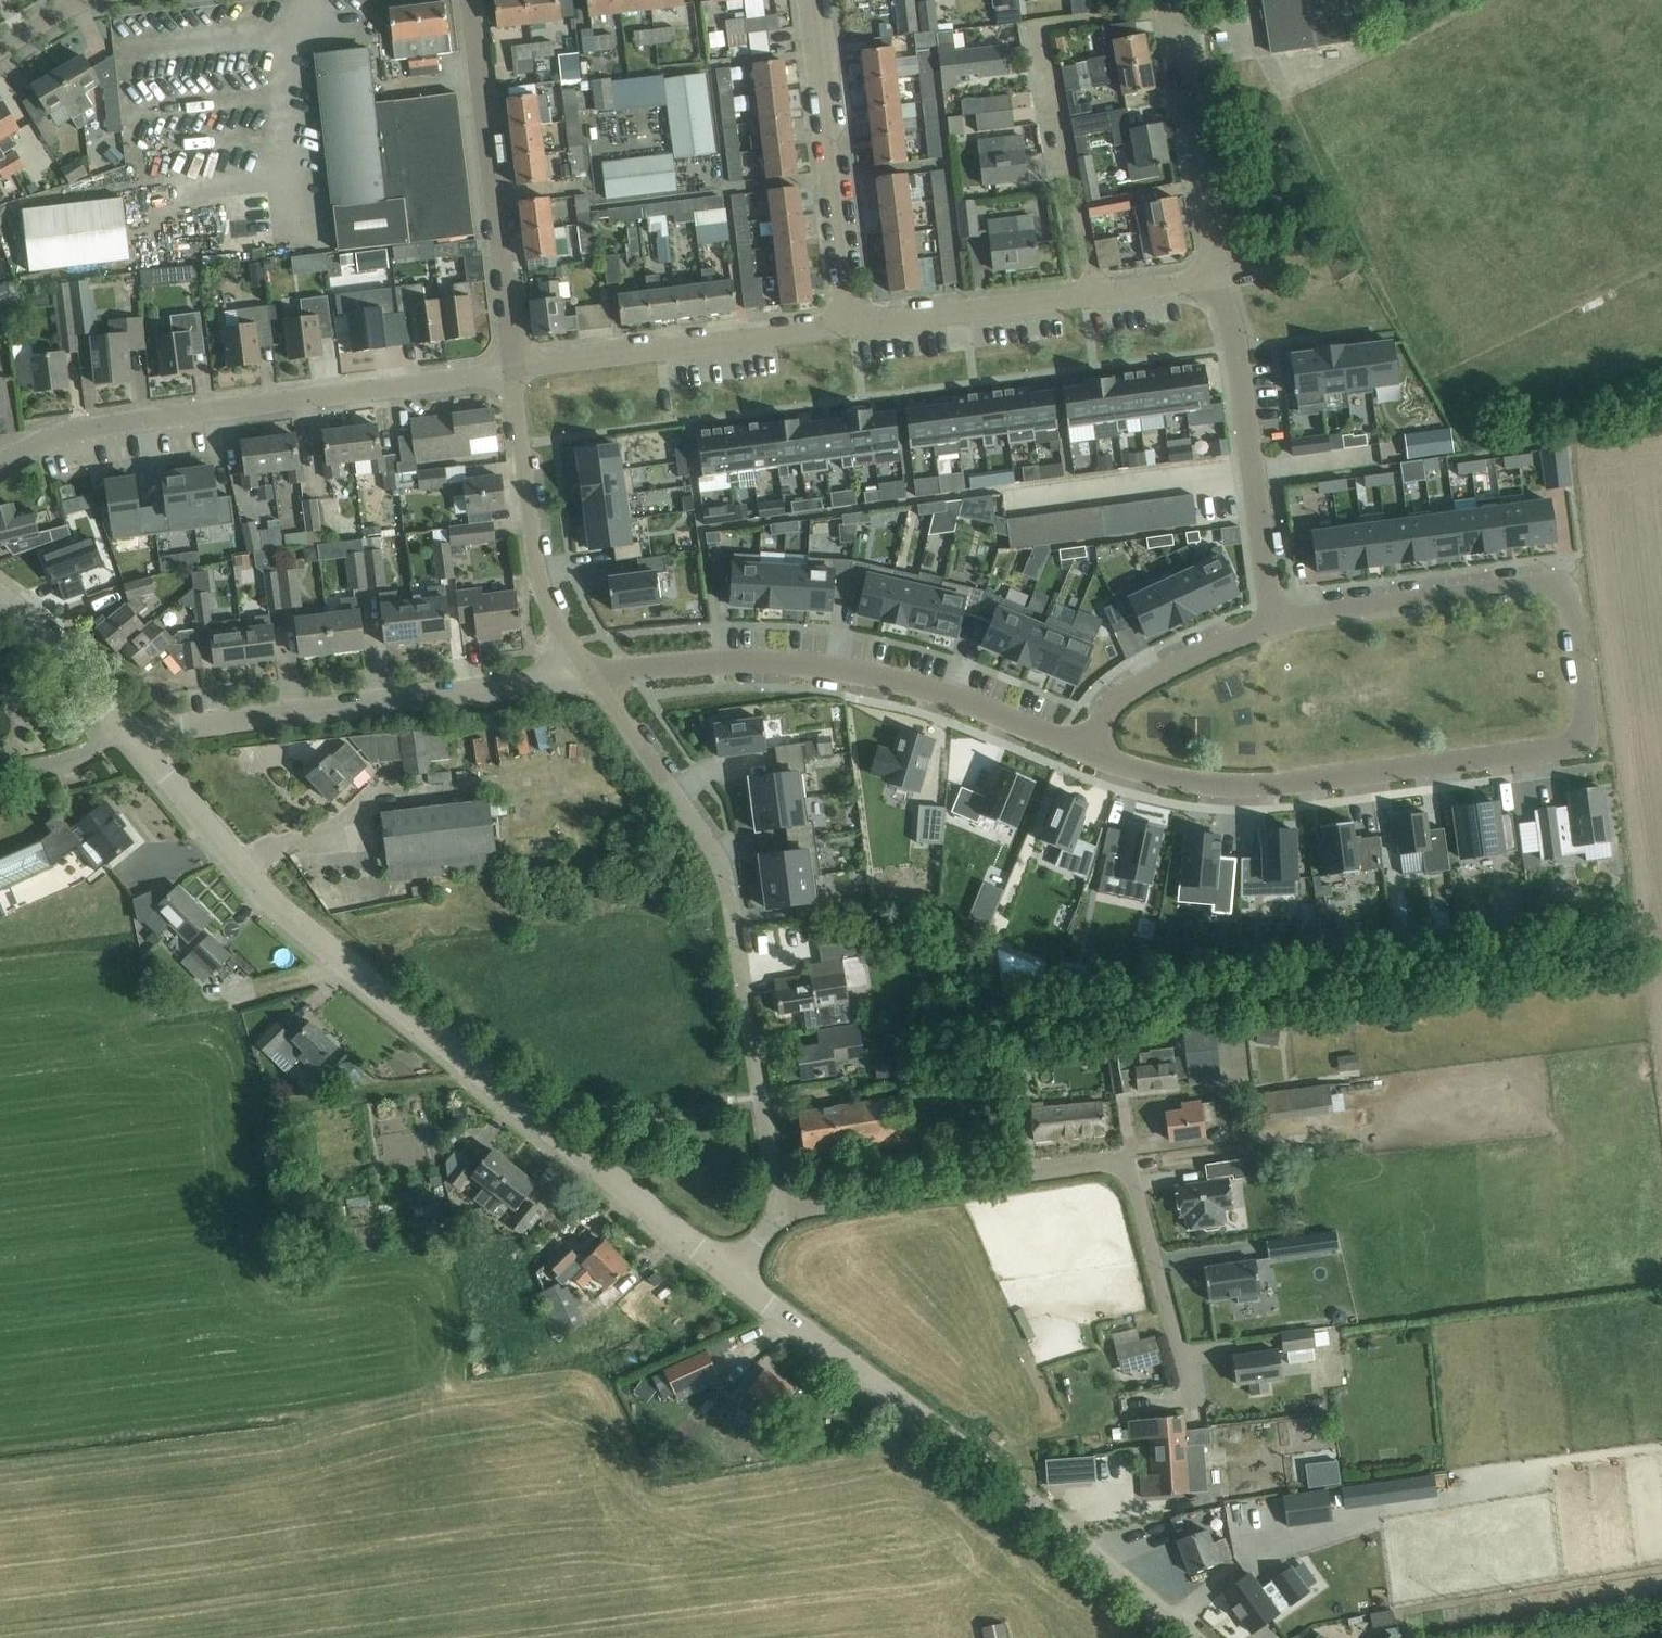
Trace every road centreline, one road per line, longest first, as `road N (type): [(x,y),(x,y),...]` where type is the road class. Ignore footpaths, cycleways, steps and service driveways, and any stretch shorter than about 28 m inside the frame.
road 1 (residential): [(1274,621),(1537,586),(1558,590),(1571,611),(1584,735),(1566,745),(1279,785),(1176,781),(1083,751)]
road 2 (residential): [(732,1275),(324,948),(256,883),(140,744)]
road 3 (residential): [(1192,1409),(1136,1188),(1116,1166),(779,1213)]
road 4 (residential): [(1196,1637),(732,1275)]
road 5 (residential): [(0,462),(76,430),(512,368)]
road 6 (residential): [(1083,751),(946,695),(815,665),(729,661),(595,679)]
road 7 (residential): [(140,744),(181,726),(531,684),(577,656)]
road 8 (residential): [(1094,295),(1045,26),(1168,10)]
road 9 (residential): [(512,368),(469,0)]
road 10 (residential): [(1274,621),(1237,349),(1210,273)]
road 11 (residential): [(512,368),(849,325)]
road 12 (residential): [(849,325),(810,0)]
road 13 (residential): [(577,656),(549,606),(535,556),(512,368)]
road 14 (residential): [(733,925),(723,867),(595,679)]
road 15 (residential): [(1210,273),(1213,252),(1168,10)]
road 16 (residential): [(779,1213),(737,950)]
road 17 (residential): [(849,325),(1094,295)]
road 18 (residential): [(1083,751),(1120,697),(1274,621)]
road 19 (residential): [(140,744),(0,598)]

